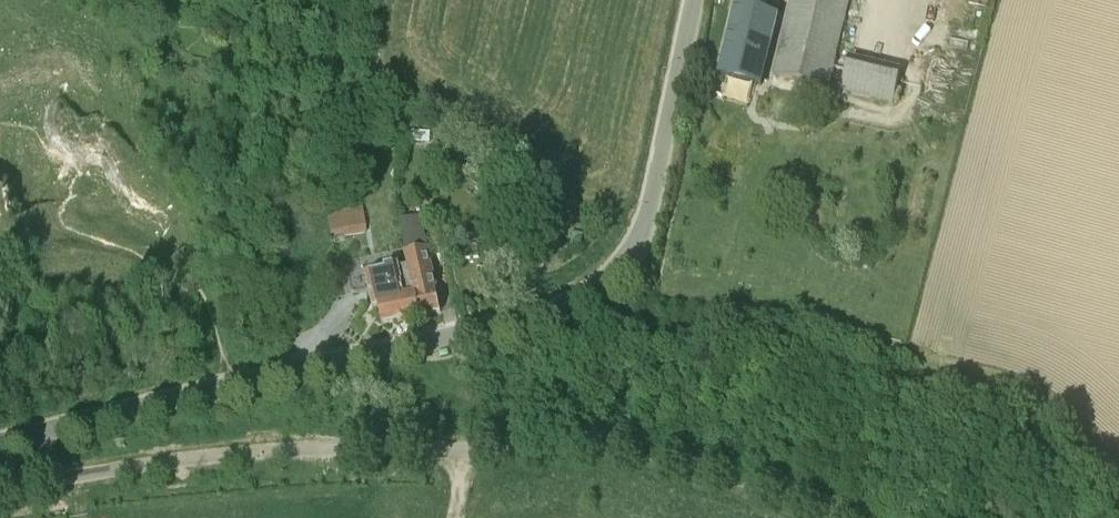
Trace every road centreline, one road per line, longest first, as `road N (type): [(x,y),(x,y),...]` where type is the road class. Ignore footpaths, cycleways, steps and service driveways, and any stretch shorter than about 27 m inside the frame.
road 1 (unclassified): [(0,441),(464,333),(543,312),(598,286),(634,251),(646,223),(694,0)]
road 2 (unclassified): [(832,517),(713,469),(592,446),(269,452),(0,489)]

